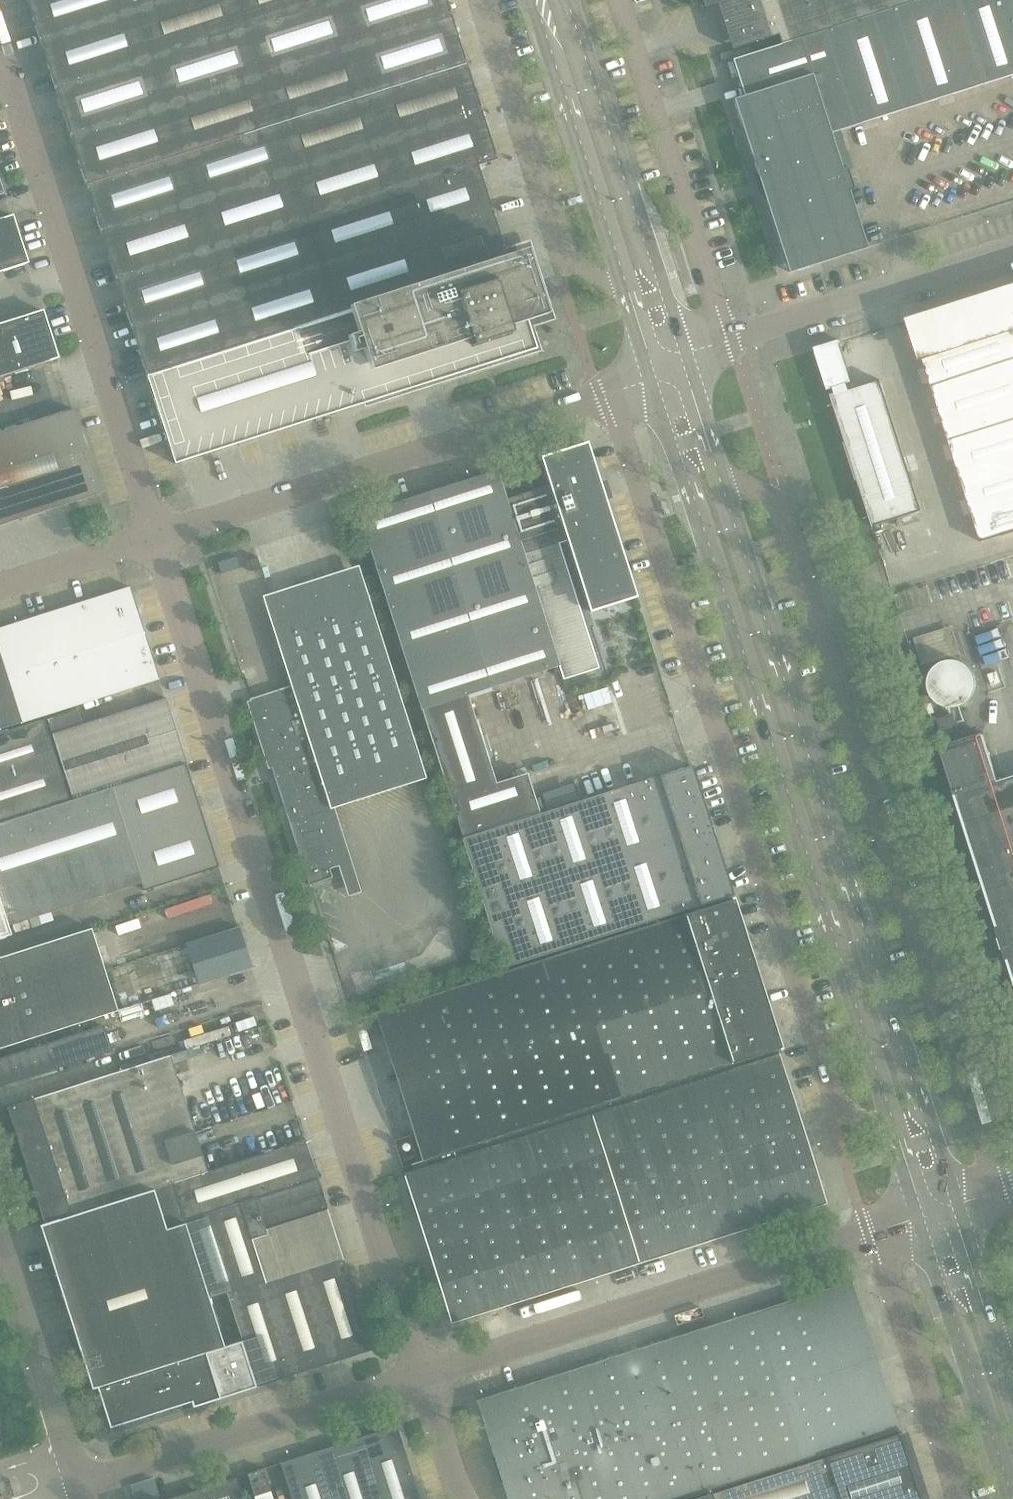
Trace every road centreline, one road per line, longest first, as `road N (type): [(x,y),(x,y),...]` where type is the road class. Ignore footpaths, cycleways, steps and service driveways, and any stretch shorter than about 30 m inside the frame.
road 1 (unclassified): [(426,1376),(154,538)]
road 2 (unclassified): [(599,396),(829,1093),(890,1126)]
road 3 (secondary): [(655,367),(890,1126)]
road 4 (unclassified): [(1002,1187),(781,509),(721,477)]
road 5 (secondary): [(959,1202),(721,477)]
road 6 (unclassified): [(154,538),(0,51)]
road 7 (unclassified): [(154,538),(599,396)]
road 8 (unclassified): [(426,1376),(867,1237)]
road 9 (secondary): [(684,353),(571,0)]
road 10 (unclassified): [(79,1484),(426,1376)]
road 11 (unclassified): [(727,340),(619,0)]
road 12 (unclassified): [(481,0),(563,255),(631,297)]
road 13 (secondary): [(527,0),(631,297)]
road 14 (unclassified): [(727,340),(1012,250)]
road 15 (secondary): [(922,1214),(1012,1497)]
road 16 (unclassified): [(867,1237),(953,1498)]
road 17 (unclassified): [(79,1484),(0,1236)]
road 18 (unclassified): [(0,584),(154,538)]
road 19 (secondary): [(721,477),(684,353)]
road 20 (secondary): [(998,1324),(959,1202)]
road 21 (unclassified): [(464,1498),(426,1376)]

